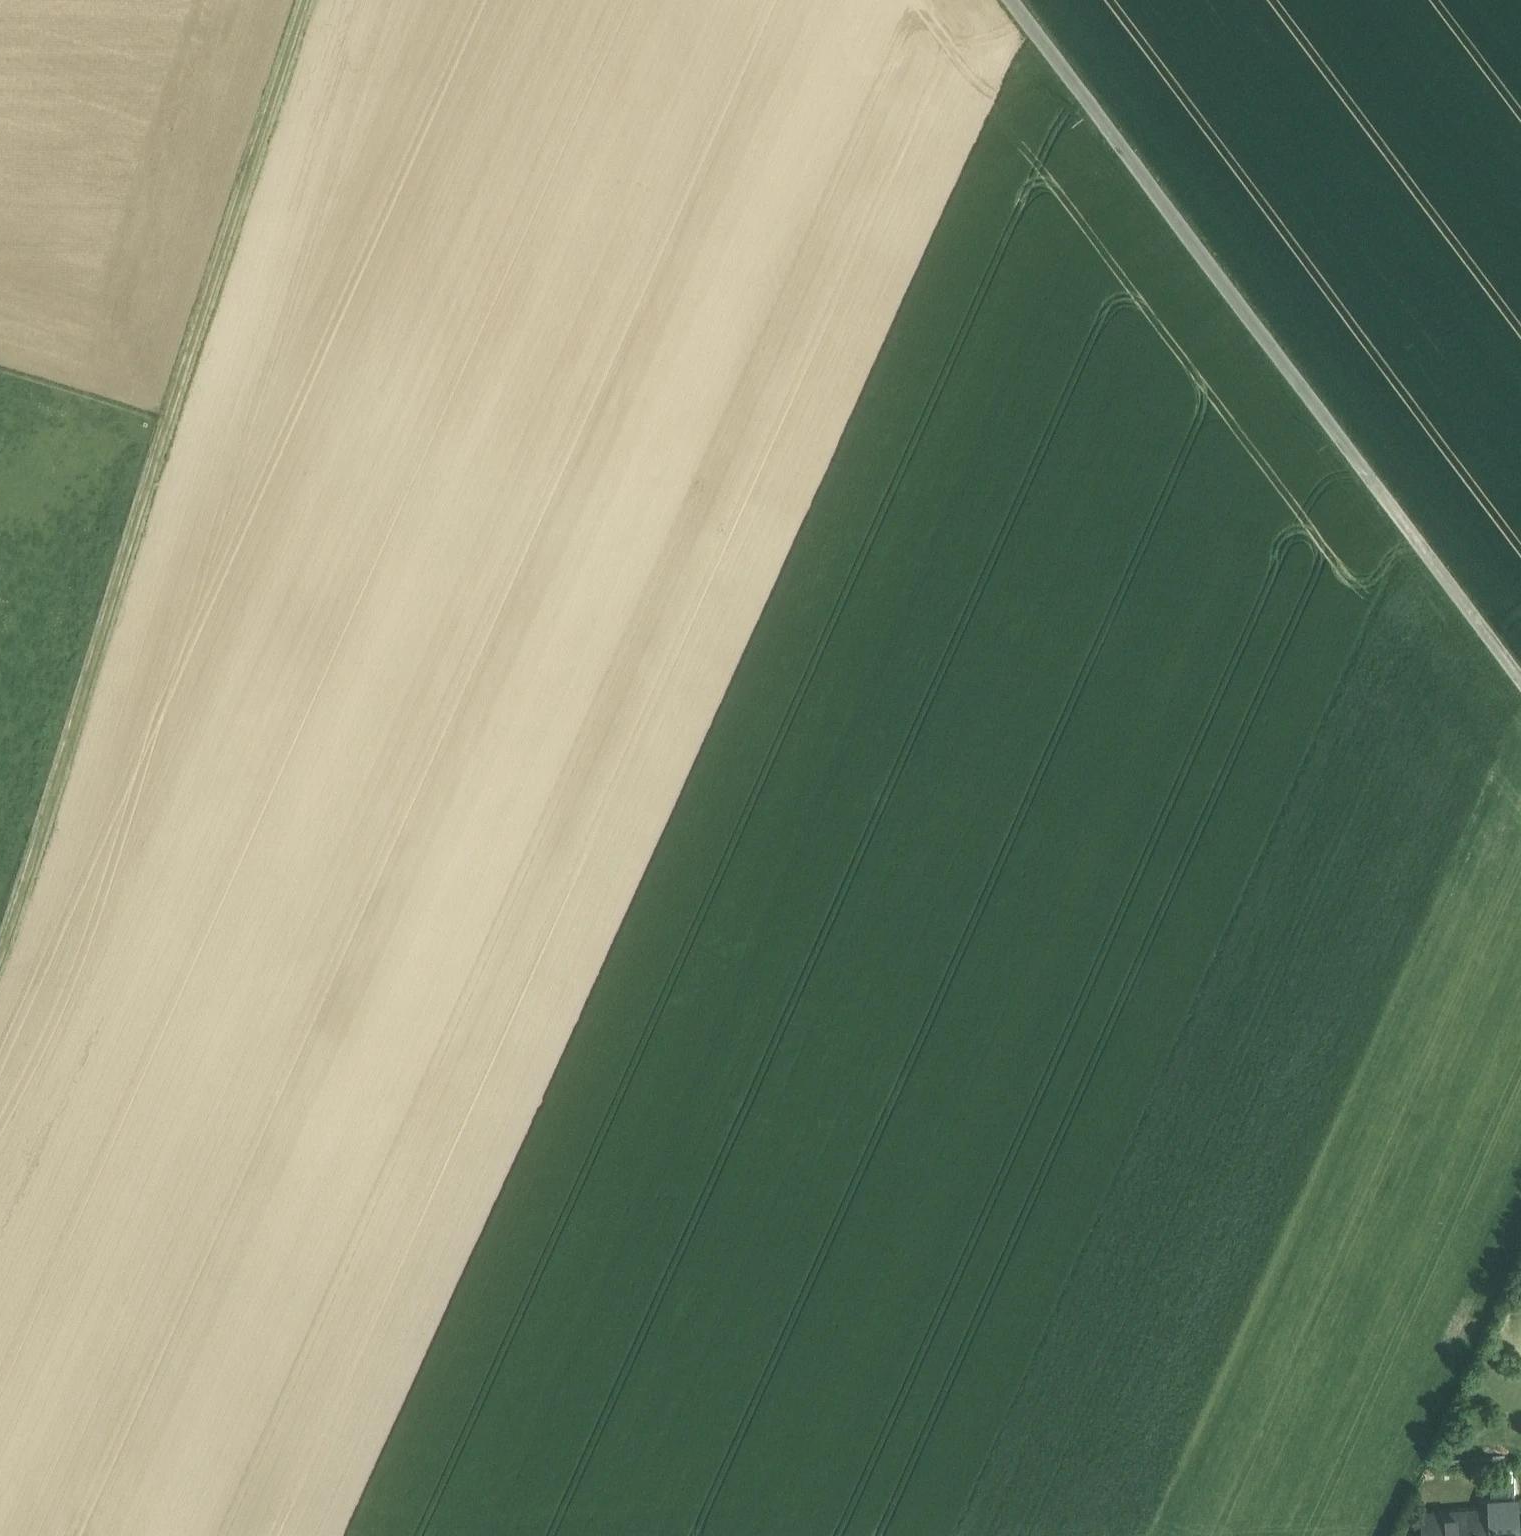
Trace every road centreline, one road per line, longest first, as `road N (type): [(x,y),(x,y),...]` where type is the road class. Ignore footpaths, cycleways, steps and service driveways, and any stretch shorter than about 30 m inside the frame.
road 1 (track): [(0,962),(308,0)]
road 2 (unclassified): [(1012,0),(1520,675)]

